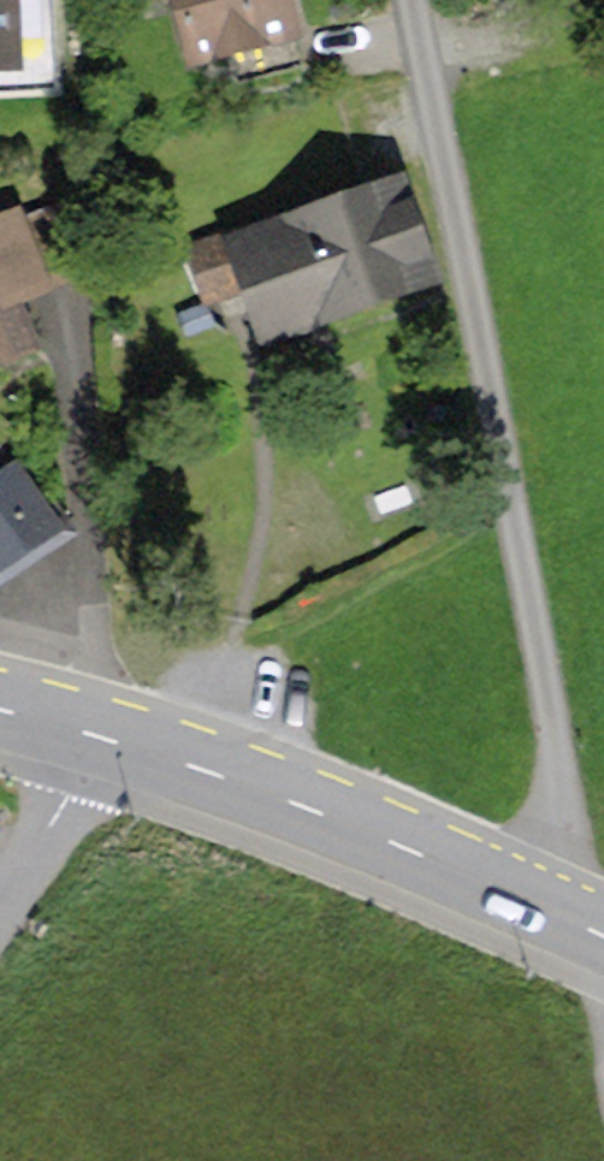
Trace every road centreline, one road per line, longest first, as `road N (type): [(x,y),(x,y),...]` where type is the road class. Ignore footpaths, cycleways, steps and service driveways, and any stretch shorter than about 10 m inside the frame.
road 1 (residential): [(573,923),(549,701),(410,0)]
road 2 (primary): [(113,740),(379,837),(573,923)]
road 3 (unclassified): [(0,912),(113,740)]

